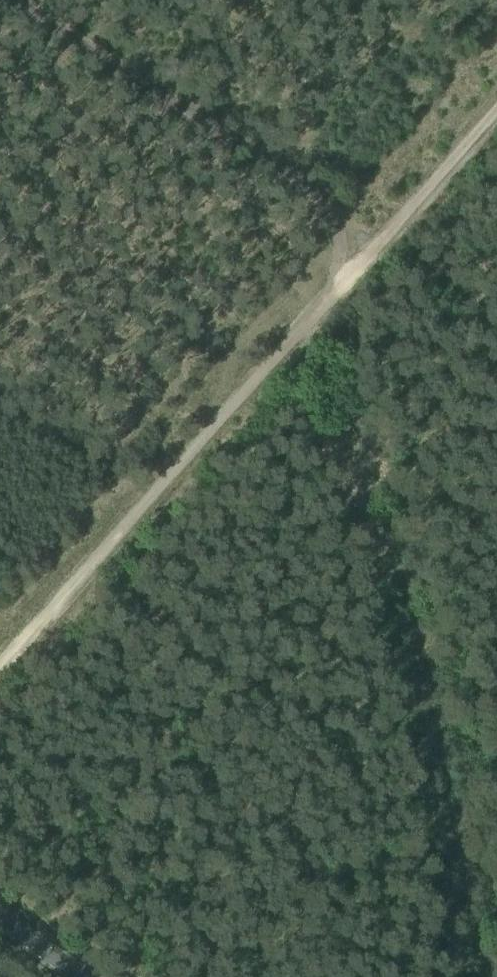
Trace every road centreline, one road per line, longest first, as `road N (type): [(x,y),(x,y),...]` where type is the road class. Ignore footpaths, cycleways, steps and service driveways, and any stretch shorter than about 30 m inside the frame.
road 1 (track): [(0,654),(496,100)]
road 2 (track): [(368,243),(350,212),(19,0)]

